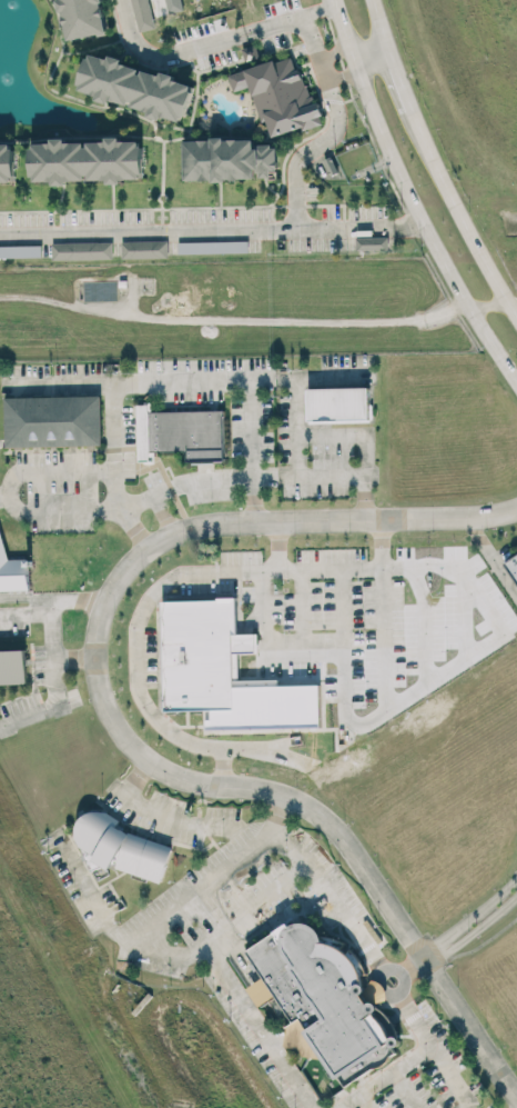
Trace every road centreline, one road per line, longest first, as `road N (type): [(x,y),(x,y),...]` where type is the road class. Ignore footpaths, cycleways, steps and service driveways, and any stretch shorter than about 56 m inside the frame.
road 1 (residential): [(516,507),(473,517),(255,522),(172,533),(112,587),(94,658),(102,702),(146,761),(199,783),(286,796),(333,829),(516,1097)]
road 2 (secondary): [(334,0),(419,220),(516,382)]
road 3 (secondary): [(516,314),(408,110)]
road 4 (residential): [(516,878),(420,957)]

